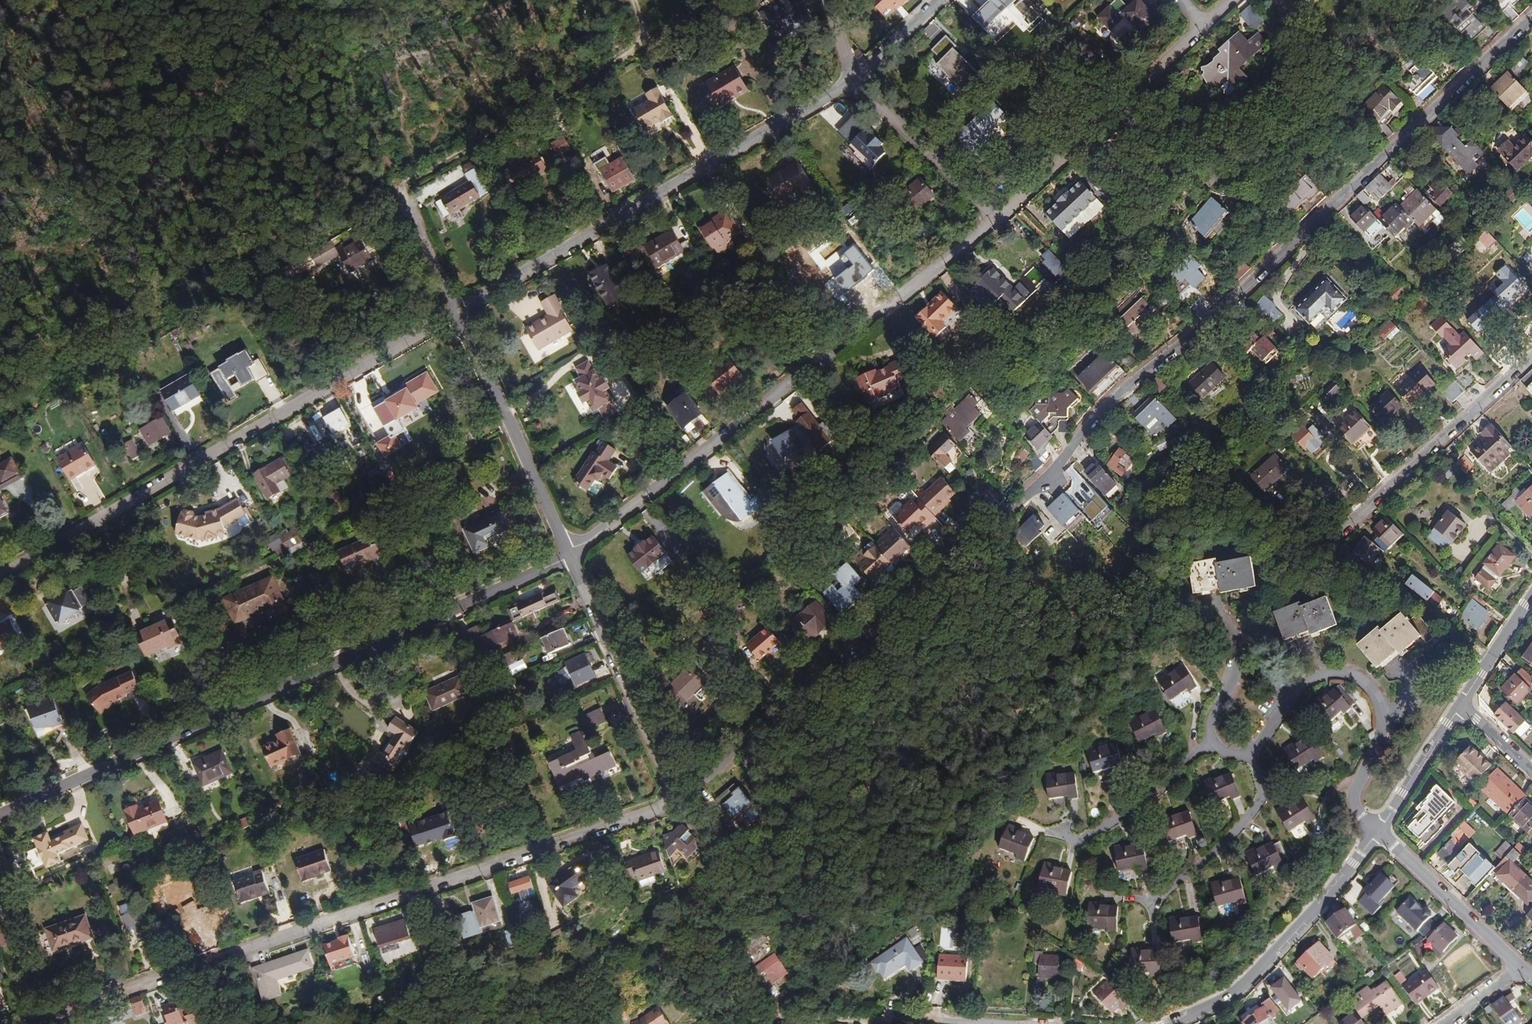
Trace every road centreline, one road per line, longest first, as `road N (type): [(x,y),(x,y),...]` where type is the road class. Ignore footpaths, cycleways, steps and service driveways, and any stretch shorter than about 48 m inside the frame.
road 1 (residential): [(1531,16),(1215,315),(1113,398),(1008,519)]
road 2 (residential): [(21,1023),(678,802)]
road 3 (residential): [(0,815),(570,556)]
road 4 (residential): [(570,556),(997,219)]
road 5 (residential): [(459,312),(0,577)]
road 6 (residential): [(459,312),(853,80)]
road 7 (residential): [(925,582),(678,802)]
road 8 (residential): [(1168,1023),(1229,997),(1378,831)]
road 9 (residential): [(1203,26),(997,219)]
road 10 (residential): [(678,802),(570,556)]
road 11 (residential): [(1531,355),(1334,537)]
road 12 (residential): [(570,556),(459,312)]
road 13 (track): [(312,0),(404,198)]
road 14 (residential): [(988,1023),(770,1014)]
road 15 (residential): [(853,80),(997,219)]
road 16 (residential): [(1378,831),(1522,969)]
road 17 (residential): [(1378,831),(1461,704)]
road 18 (residential): [(1461,704),(1531,596)]
road 19 (residential): [(459,312),(404,198)]

